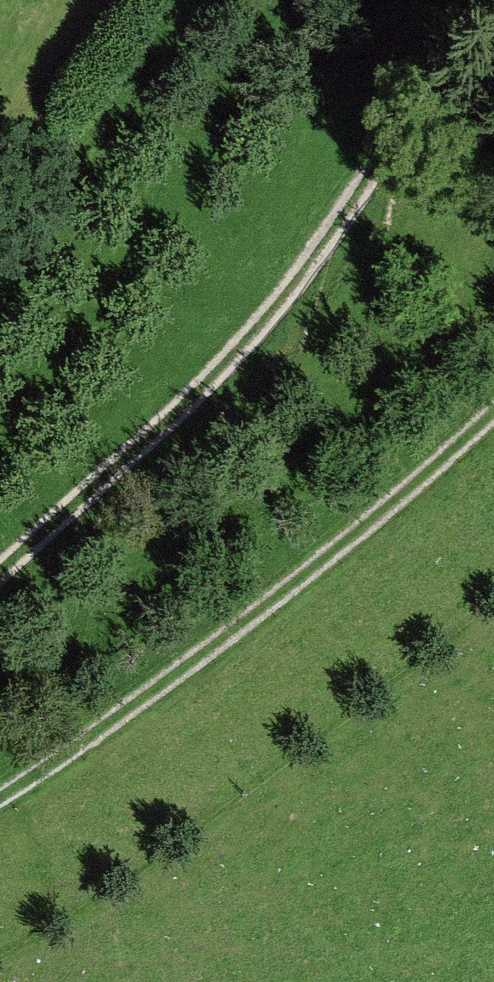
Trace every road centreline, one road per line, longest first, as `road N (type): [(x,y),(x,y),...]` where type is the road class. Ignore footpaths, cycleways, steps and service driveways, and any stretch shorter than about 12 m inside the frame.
road 1 (track): [(493,1),(273,310),(0,575)]
road 2 (track): [(0,794),(49,770),(269,601),(493,413)]

